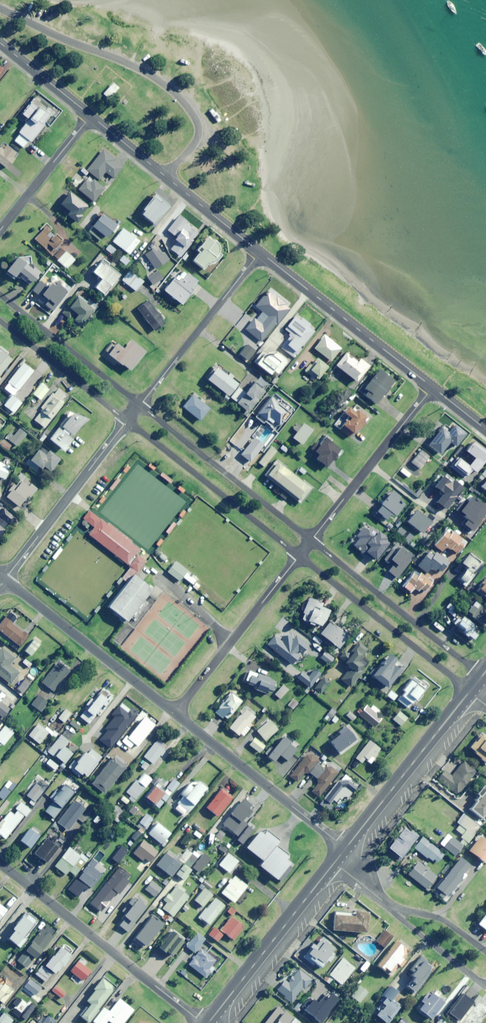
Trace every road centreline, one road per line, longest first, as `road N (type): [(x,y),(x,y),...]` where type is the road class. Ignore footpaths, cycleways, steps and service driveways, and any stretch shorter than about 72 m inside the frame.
road 1 (residential): [(0,865),(198,1022)]
road 2 (residential): [(1,579),(179,711)]
road 3 (residential): [(477,682),(458,681),(299,556)]
road 4 (residential): [(311,541),(472,667),(477,682)]
road 5 (residential): [(140,404),(311,541)]
road 6 (tertiary): [(260,252),(432,387)]
road 7 (residential): [(299,556),(128,420)]
road 8 (tertiary): [(343,851),(208,1022)]
road 9 (tertiary): [(91,116),(260,252)]
road 10 (residential): [(179,711),(343,851)]
road 11 (tertiary): [(470,691),(343,851)]
road 12 (residential): [(1,579),(128,420)]
road 13 (residential): [(179,711),(299,556)]
road 14 (residential): [(311,541),(432,387)]
road 15 (residential): [(140,404),(260,252)]
road 16 (residential): [(0,294),(140,404)]
road 17 (residential): [(128,420),(0,320)]
road 18 (residential): [(0,230),(91,116)]
road 19 (residential): [(481,982),(383,902)]

